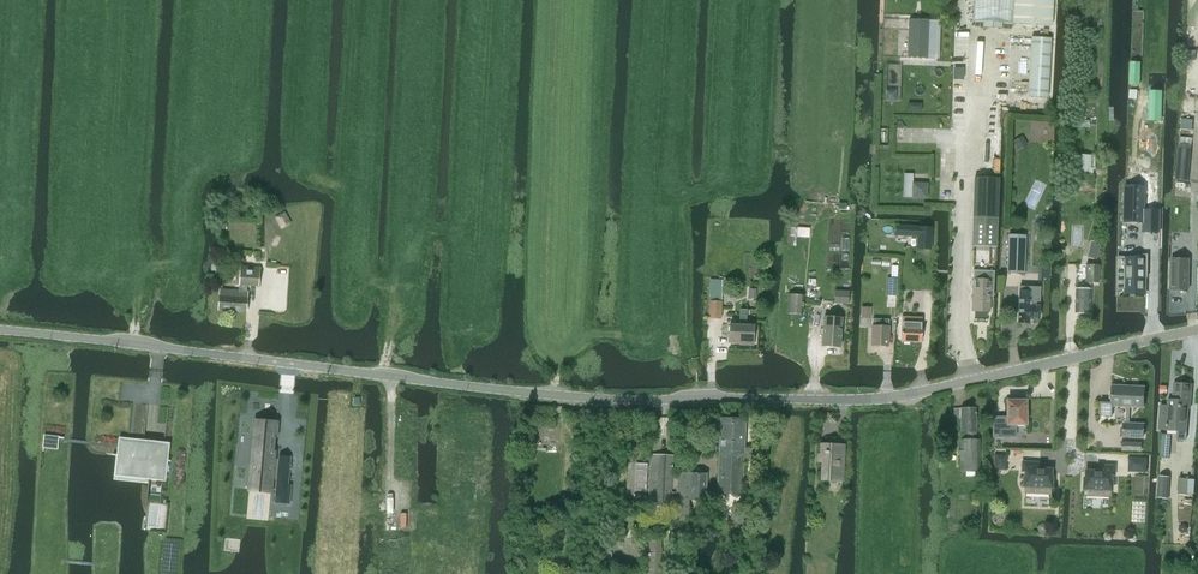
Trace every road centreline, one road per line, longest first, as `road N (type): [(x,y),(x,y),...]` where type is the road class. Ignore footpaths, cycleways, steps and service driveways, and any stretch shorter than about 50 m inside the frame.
road 1 (unclassified): [(1197,330),(905,391),(783,399),(580,396),(0,328)]
road 2 (track): [(887,573),(891,446),(908,417),(905,391)]

